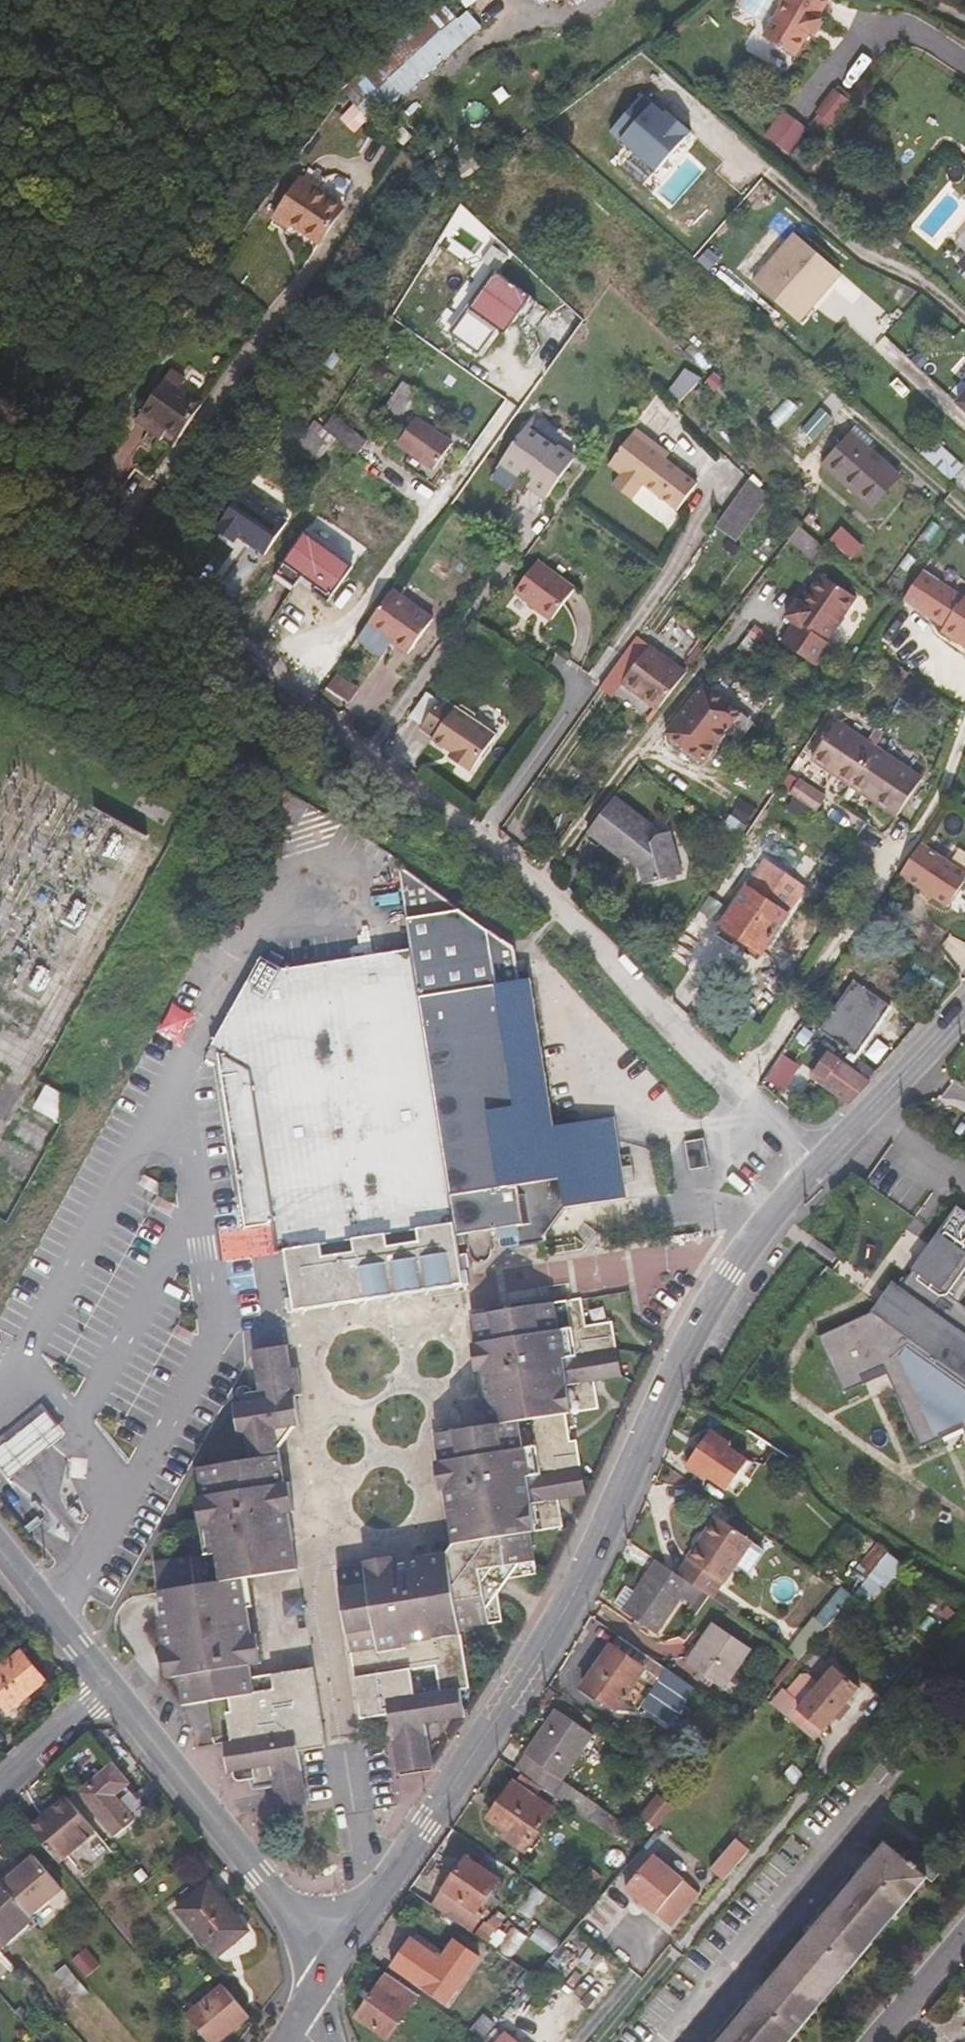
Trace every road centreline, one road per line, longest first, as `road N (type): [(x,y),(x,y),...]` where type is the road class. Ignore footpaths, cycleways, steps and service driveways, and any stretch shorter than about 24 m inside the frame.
road 1 (residential): [(123,528),(254,659),(541,878),(728,1090),(816,1165)]
road 2 (tertiary): [(332,1958),(546,1645),(716,1293),(816,1165)]
road 3 (tertiary): [(105,1688),(255,1877),(332,1958)]
road 4 (residential): [(123,528),(309,261)]
road 5 (tertiary): [(816,1165),(964,1007)]
road 6 (tertiary): [(0,1555),(105,1688)]
road 7 (residential): [(105,1688),(0,1787)]
road 8 (residential): [(964,1932),(870,2041)]

